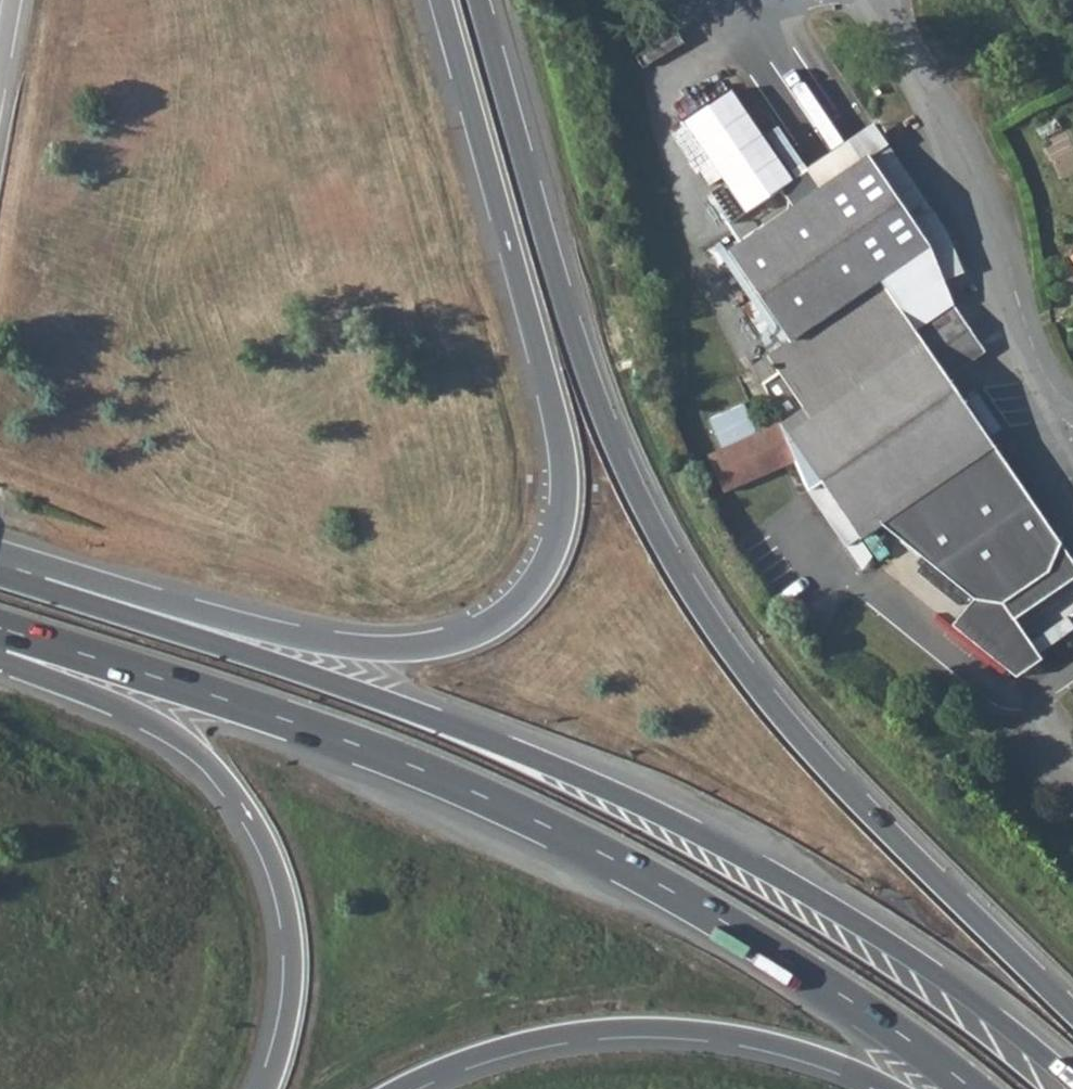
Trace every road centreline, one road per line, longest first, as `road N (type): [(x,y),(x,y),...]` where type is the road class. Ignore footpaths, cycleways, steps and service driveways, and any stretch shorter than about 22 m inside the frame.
road 1 (trunk): [(1072,1011),(798,736),(692,594),(599,407),(478,0)]
road 2 (trunk): [(1072,1084),(931,972),(624,795),(472,731),(0,573)]
road 3 (trunk): [(441,0),(558,429),(562,505),(536,580),(489,627),(413,647),(369,647),(259,630),(0,558)]
road 4 (trunk): [(0,628),(452,781),(737,930),(971,1088)]
road 5 (trunk): [(0,658),(160,726),(225,783),(252,821),(285,910),(288,955),(287,1003),(264,1088)]
road 6 (trunk): [(400,1088),(484,1053),(547,1038),(671,1029),(796,1051),(887,1088)]
road 7 (unclassified): [(1072,399),(1037,360),(981,193),(896,0)]

